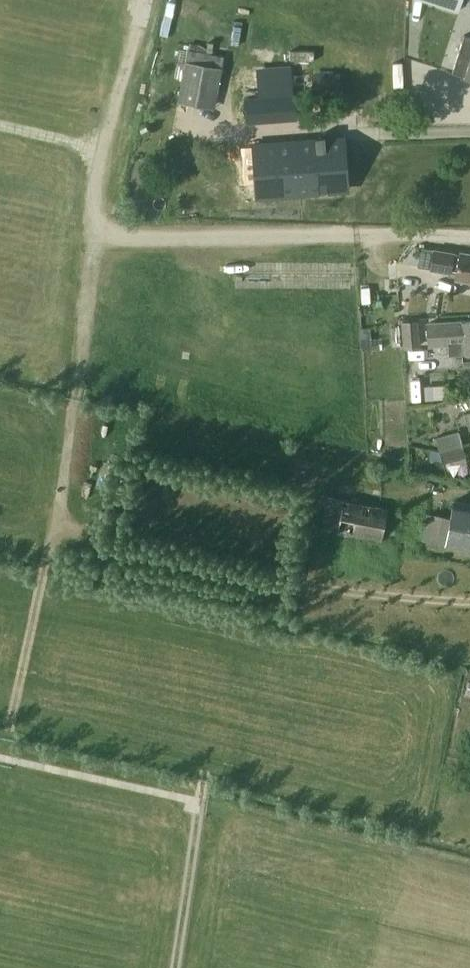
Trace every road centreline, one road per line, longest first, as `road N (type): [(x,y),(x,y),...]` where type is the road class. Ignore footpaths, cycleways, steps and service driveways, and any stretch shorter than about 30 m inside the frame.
road 1 (track): [(7,792),(53,567),(100,230)]
road 2 (track): [(100,230),(469,239)]
road 3 (track): [(100,230),(120,89),(149,0)]
road 4 (track): [(238,568),(367,598),(469,599)]

